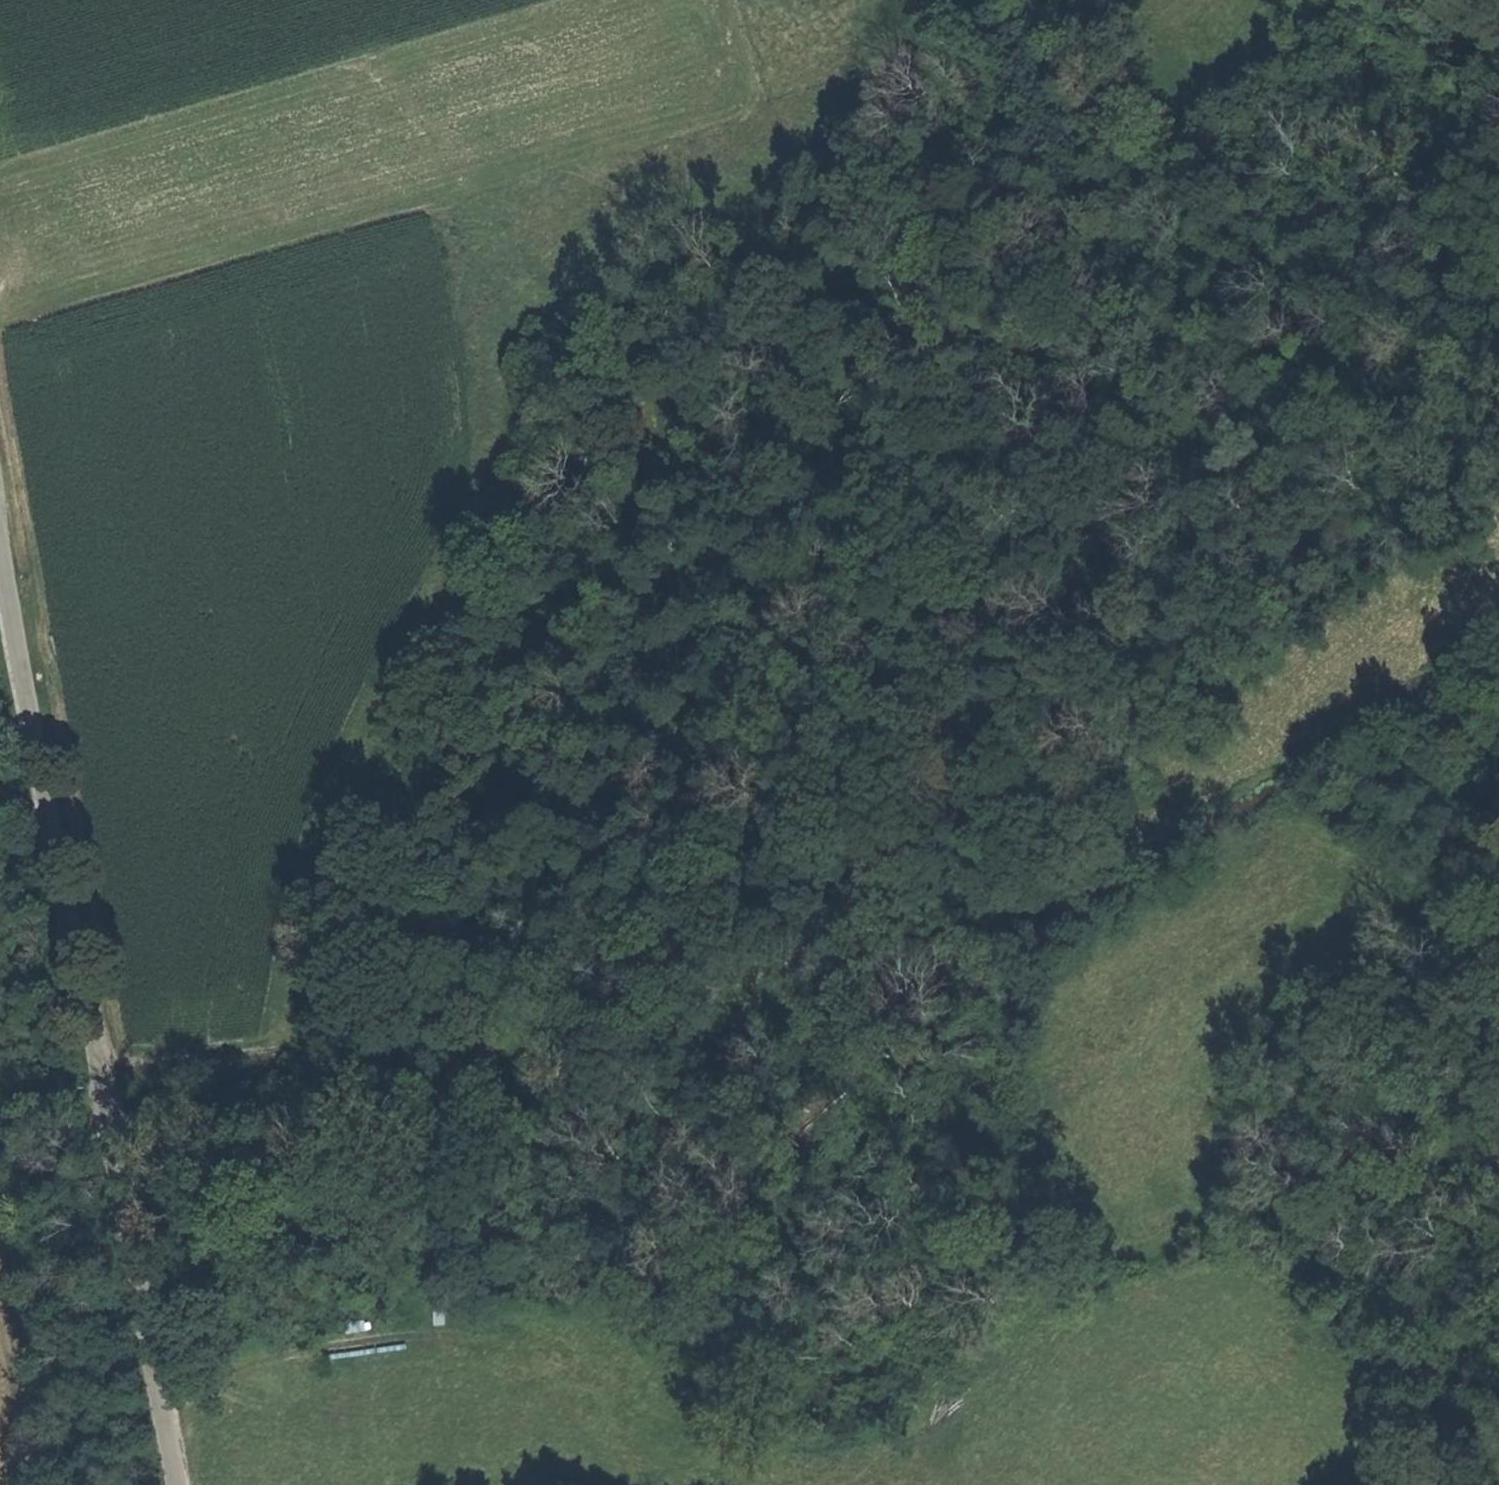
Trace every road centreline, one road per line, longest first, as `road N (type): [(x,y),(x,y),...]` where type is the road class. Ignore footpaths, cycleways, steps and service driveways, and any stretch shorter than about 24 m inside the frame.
road 1 (tertiary): [(0,541),(176,1484)]

